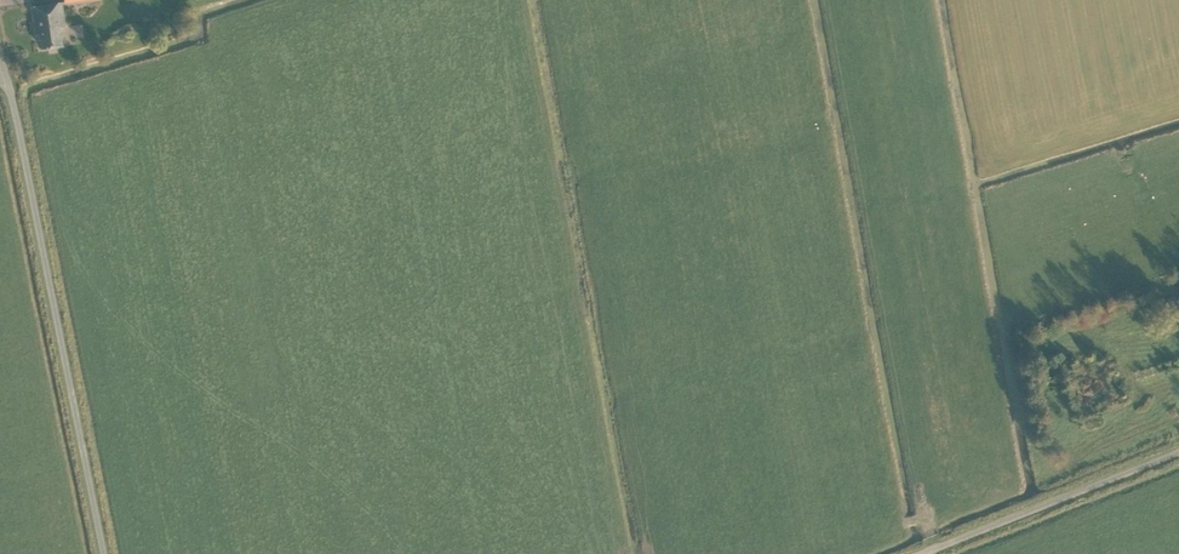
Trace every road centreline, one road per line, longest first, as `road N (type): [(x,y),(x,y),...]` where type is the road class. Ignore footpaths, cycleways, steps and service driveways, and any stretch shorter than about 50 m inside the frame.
road 1 (tertiary): [(104,553),(0,71)]
road 2 (unclassified): [(919,553),(1178,452)]

